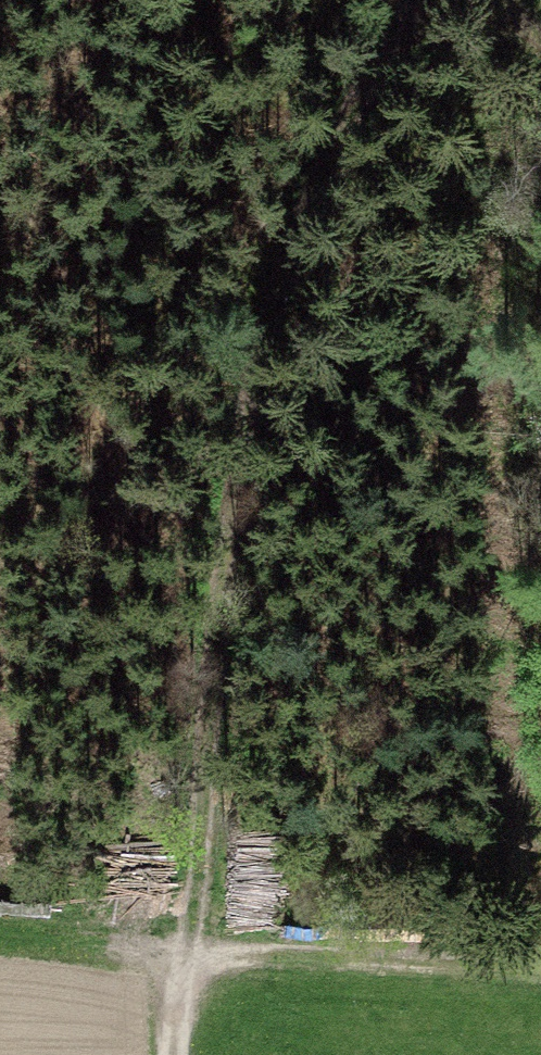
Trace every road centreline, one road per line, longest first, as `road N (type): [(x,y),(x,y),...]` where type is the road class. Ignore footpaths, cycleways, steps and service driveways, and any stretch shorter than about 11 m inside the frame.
road 1 (track): [(540,961),(184,958),(248,485),(414,0)]
road 2 (track): [(178,1054),(184,958),(118,949)]

